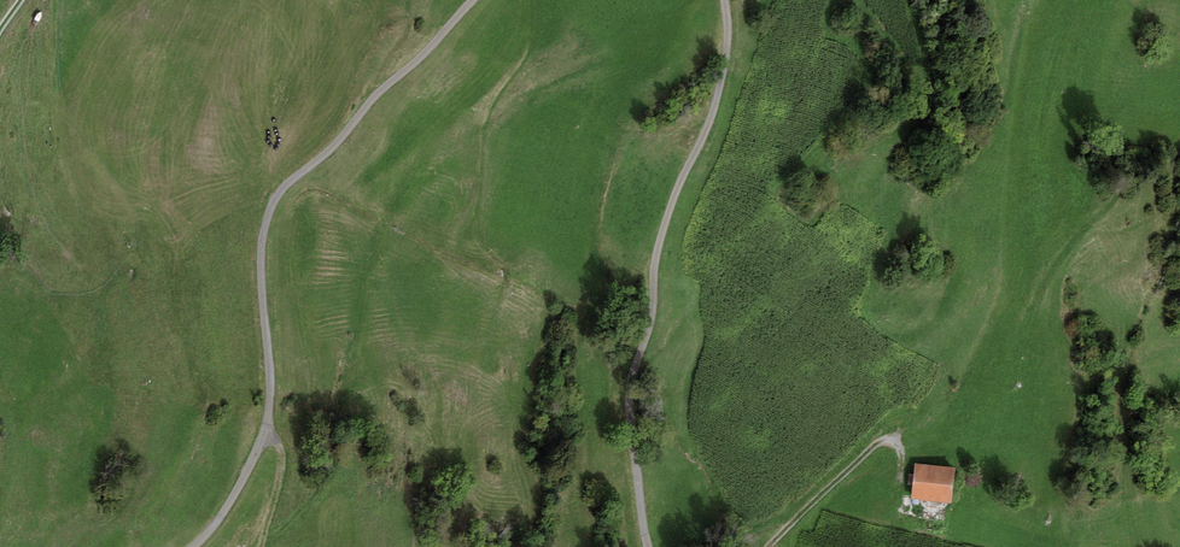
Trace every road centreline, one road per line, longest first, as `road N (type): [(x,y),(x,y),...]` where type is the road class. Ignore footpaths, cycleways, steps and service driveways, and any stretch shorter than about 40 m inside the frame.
road 1 (residential): [(197,546),(238,495),(267,435),(271,362),(261,258),(278,199),(473,0)]
road 2 (residential): [(725,0),(718,98),(668,210),(654,261),(652,330),(629,399),(654,546)]
road 3 (track): [(769,546),(875,444),(887,439),(901,450),(901,477)]

